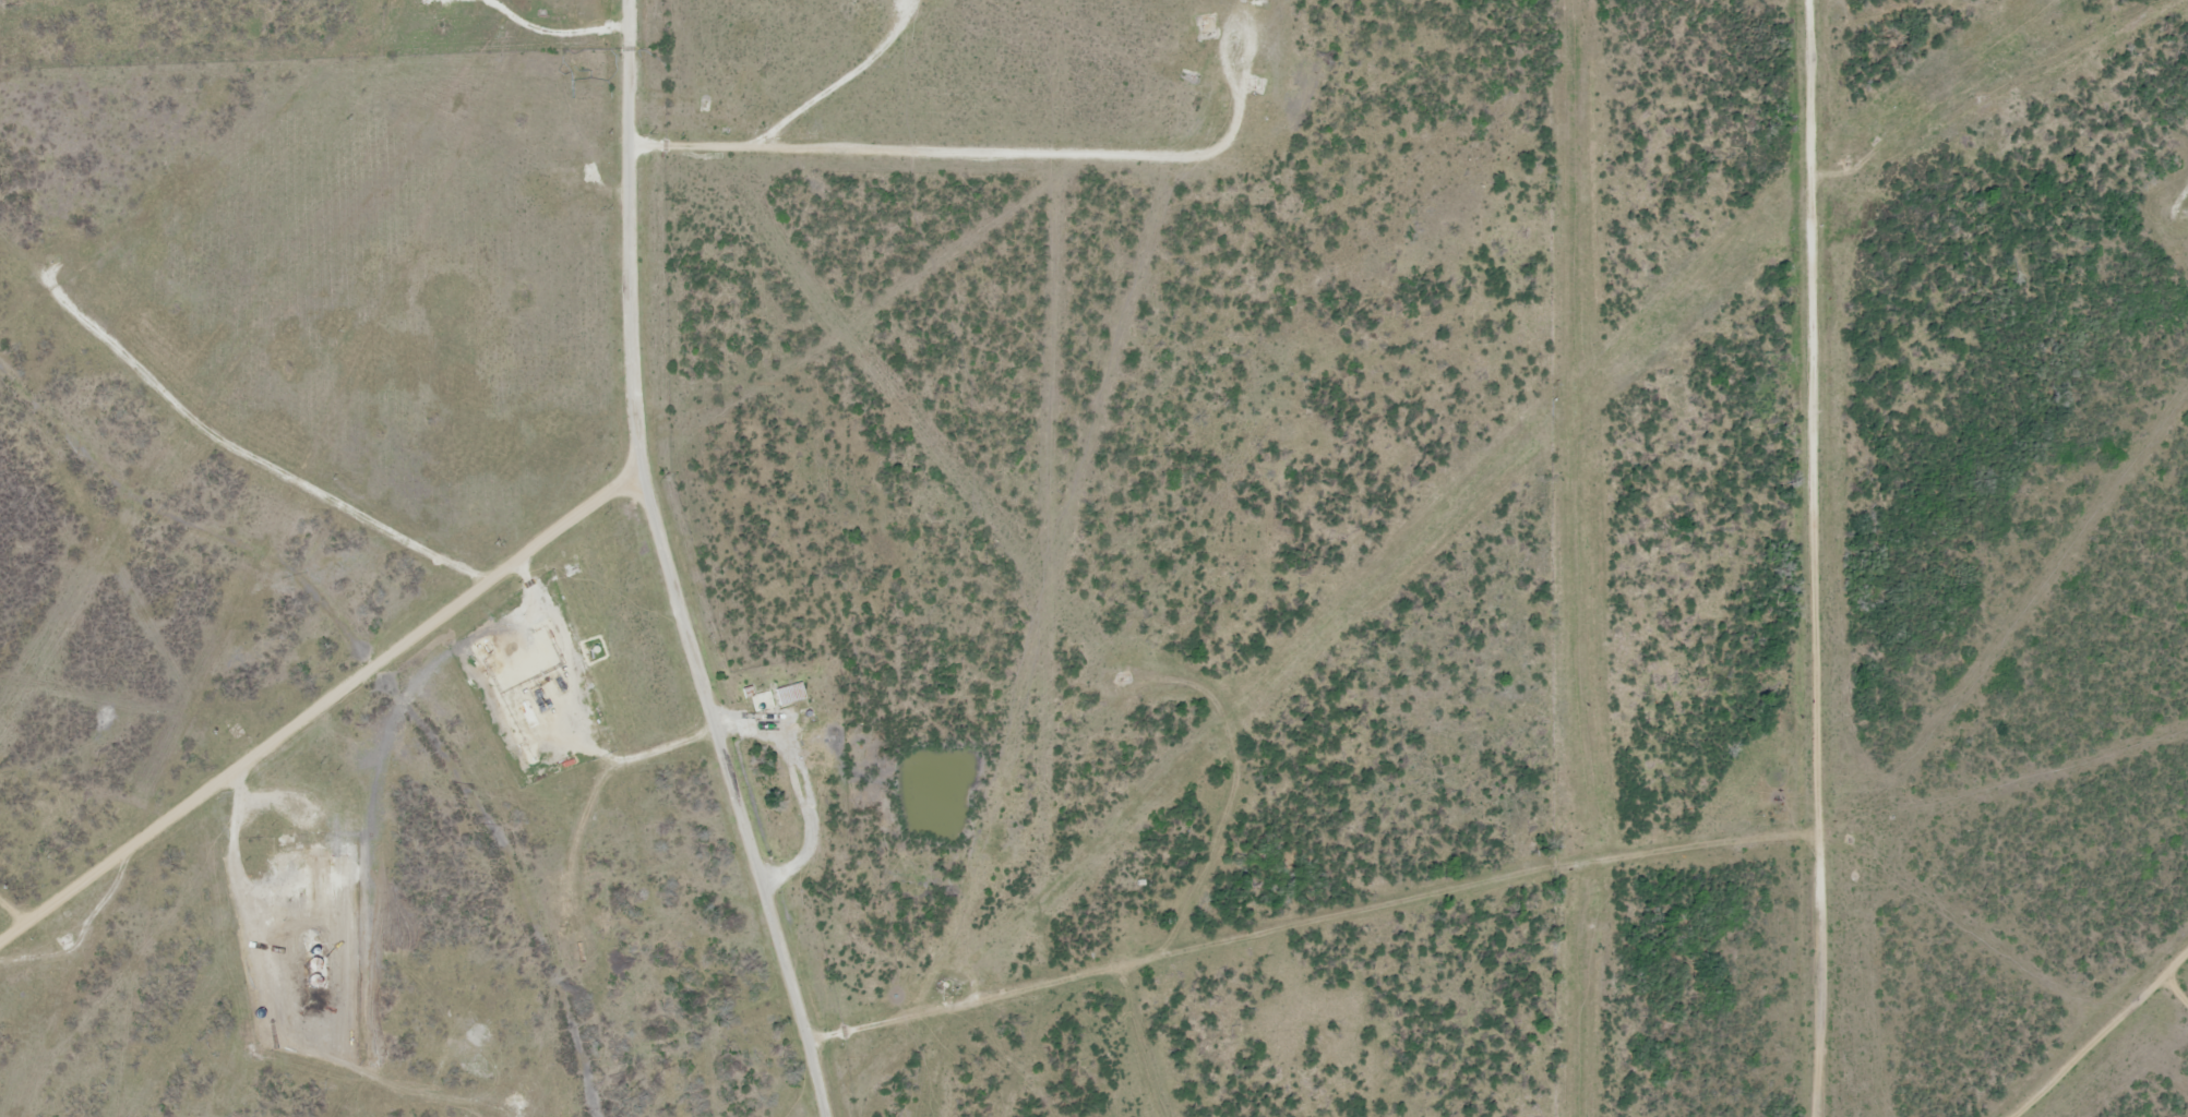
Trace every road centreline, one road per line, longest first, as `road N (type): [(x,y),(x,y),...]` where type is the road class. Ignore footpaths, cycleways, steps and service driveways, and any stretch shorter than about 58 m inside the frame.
road 1 (residential): [(825,1116),(724,741),(636,472),(629,0)]
road 2 (track): [(1810,1116),(1809,0)]
road 3 (track): [(636,472),(588,471),(435,561),(425,588),(0,910)]
road 4 (track): [(435,561),(0,208)]
road 5 (track): [(2187,945),(2159,1007),(2073,1059),(2021,1116)]

